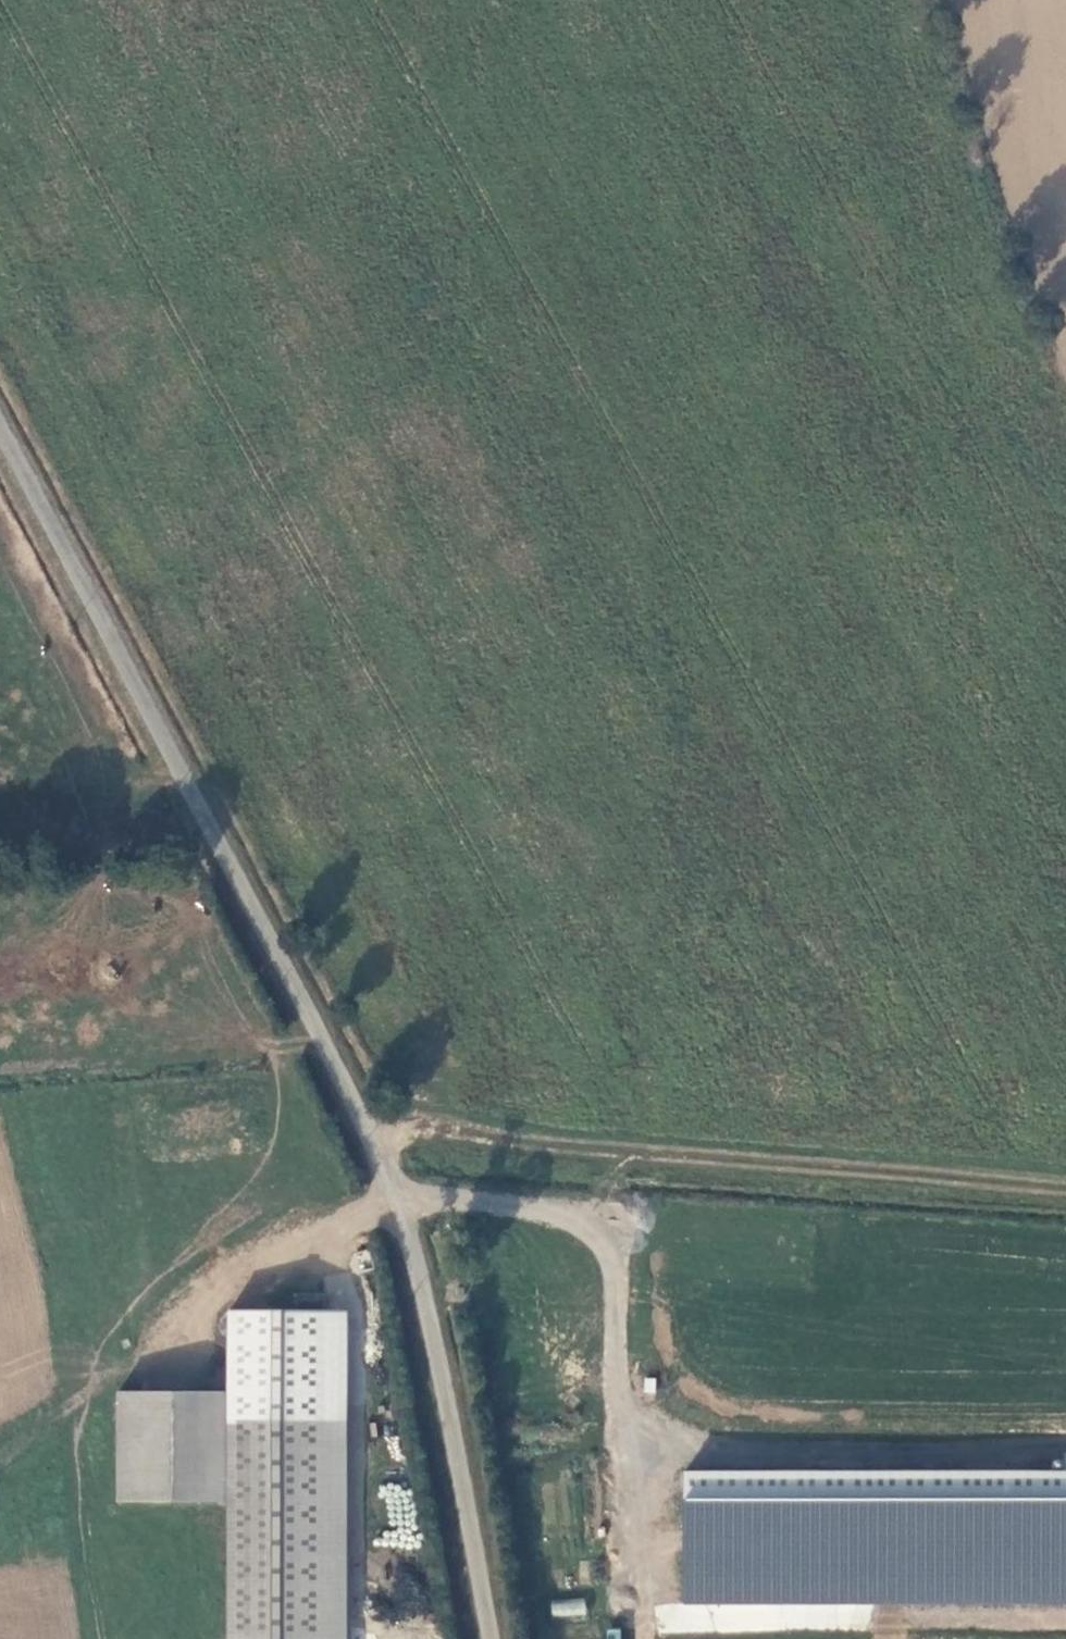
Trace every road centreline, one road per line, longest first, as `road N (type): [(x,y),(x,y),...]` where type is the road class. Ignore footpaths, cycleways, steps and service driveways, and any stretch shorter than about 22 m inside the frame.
road 1 (unclassified): [(0,426),(425,1241),(479,1638)]

